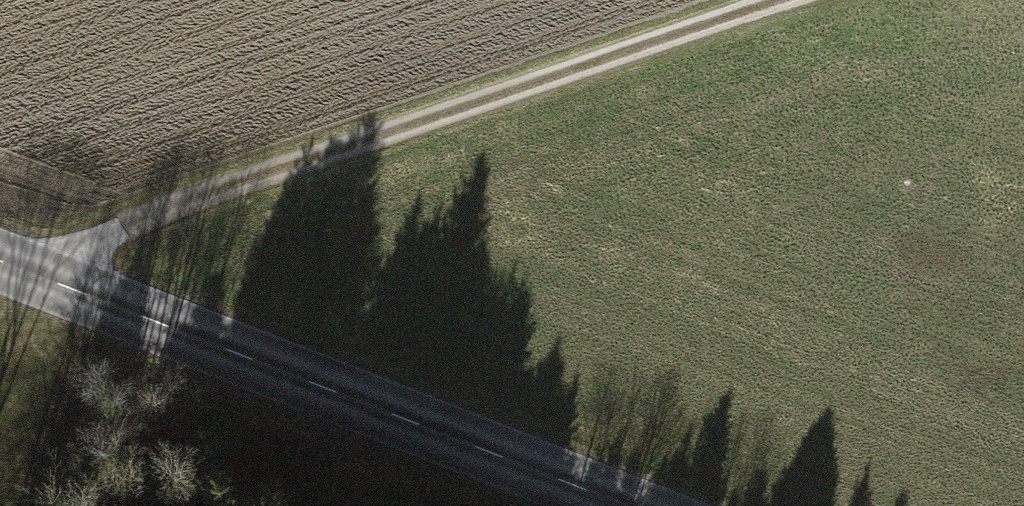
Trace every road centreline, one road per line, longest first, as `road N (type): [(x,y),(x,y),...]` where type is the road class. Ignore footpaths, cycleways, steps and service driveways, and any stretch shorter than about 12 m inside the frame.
road 1 (track): [(54,283),(122,229),(819,0)]
road 2 (tertiary): [(616,505),(0,263)]

